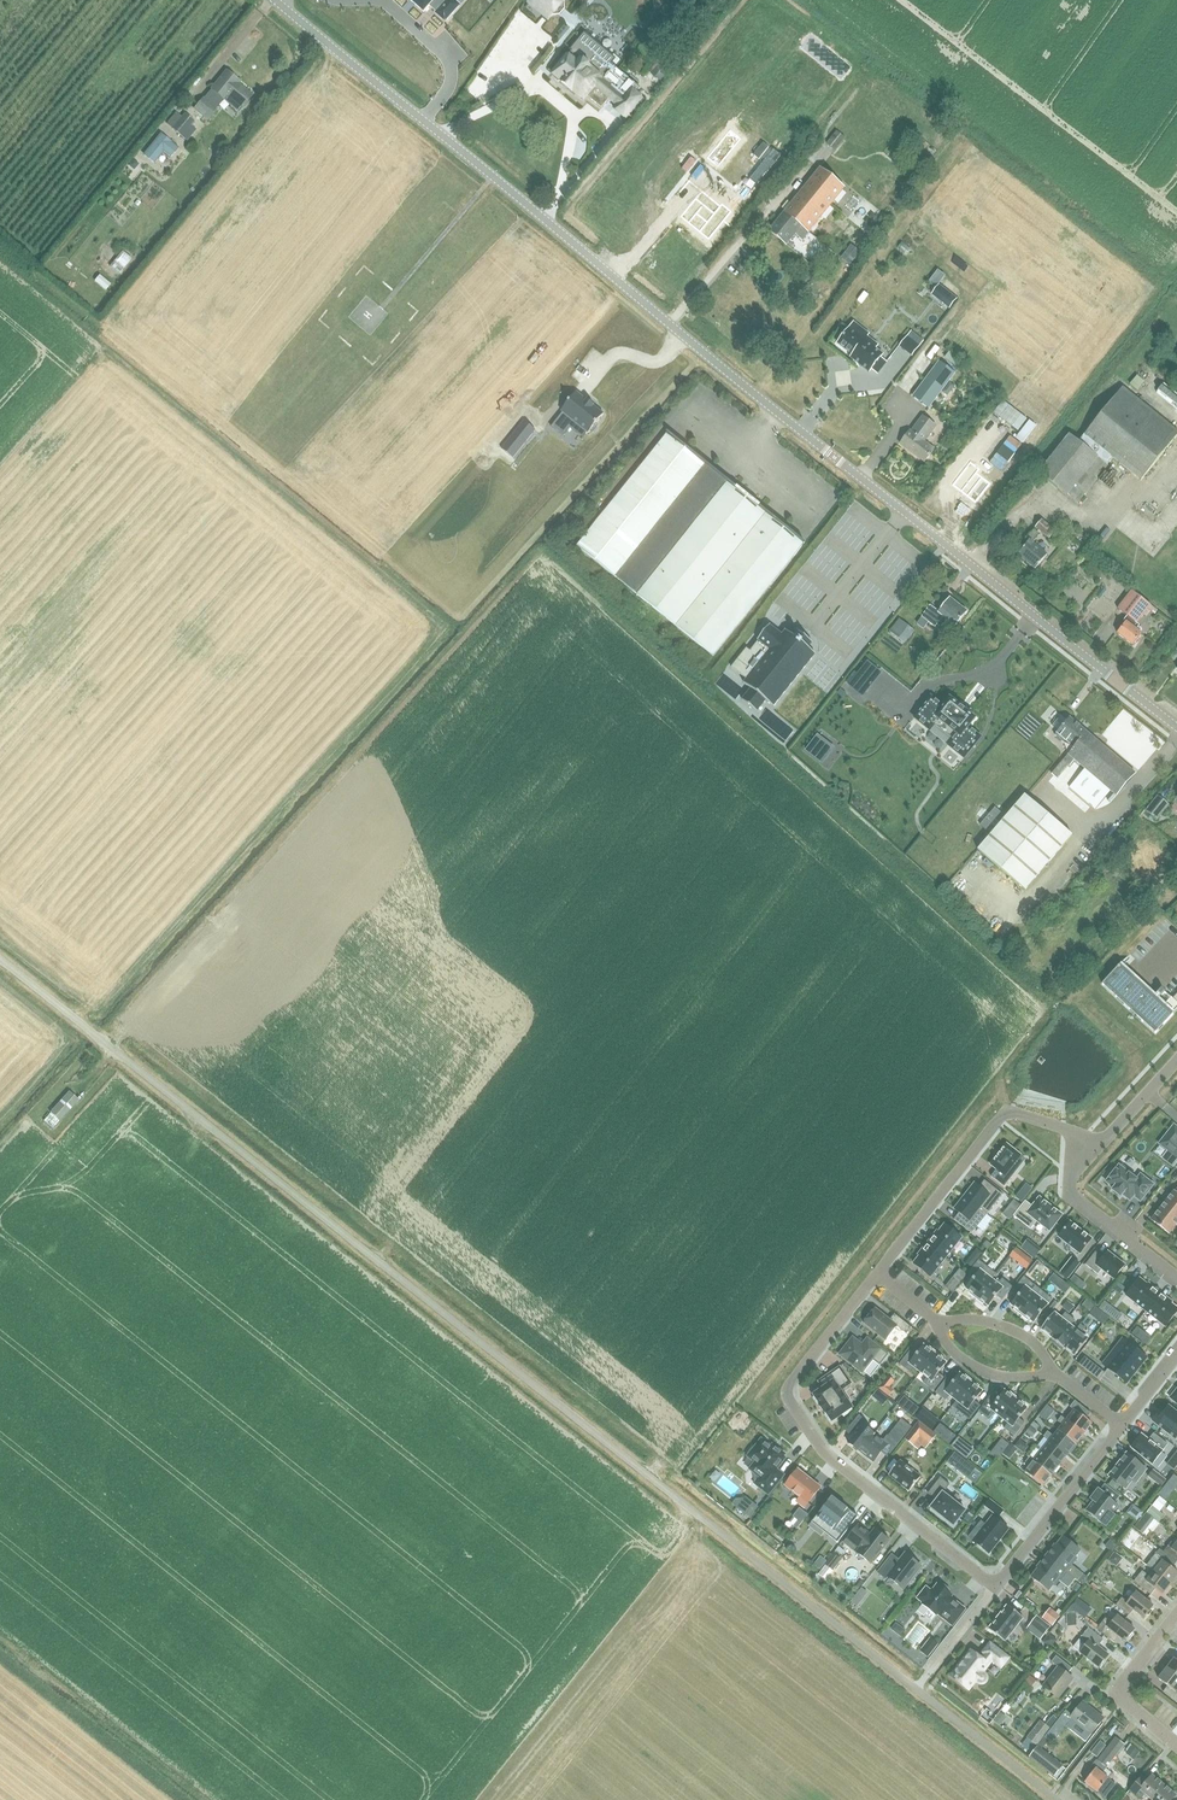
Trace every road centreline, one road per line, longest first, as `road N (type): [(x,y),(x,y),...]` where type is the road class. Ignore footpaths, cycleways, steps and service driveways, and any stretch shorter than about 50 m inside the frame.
road 1 (unclassified): [(917,1690),(0,957)]
road 2 (tertiary): [(278,3),(821,448),(1176,727)]
road 3 (residential): [(996,1586),(832,1460),(790,1400),(790,1383),(877,1274)]
road 4 (residential): [(877,1274),(1000,1120),(1023,1117),(1093,1148)]
road 5 (residential): [(1123,1424),(996,1586)]
road 6 (residential): [(1093,1148),(1073,1178),(1076,1196),(1176,1278)]
road 7 (unclassified): [(1052,1799),(917,1690)]
road 8 (residential): [(1176,1747),(1124,1703),(1121,1691),(1176,1617)]
road 9 (residential): [(942,1324),(962,1361),(987,1375),(1053,1373)]
road 10 (residential): [(942,1324),(973,1320),(1009,1329),(1036,1344),(1053,1373)]
road 11 (residential): [(996,1586),(917,1690)]
road 12 (residential): [(1176,1056),(1093,1148)]

